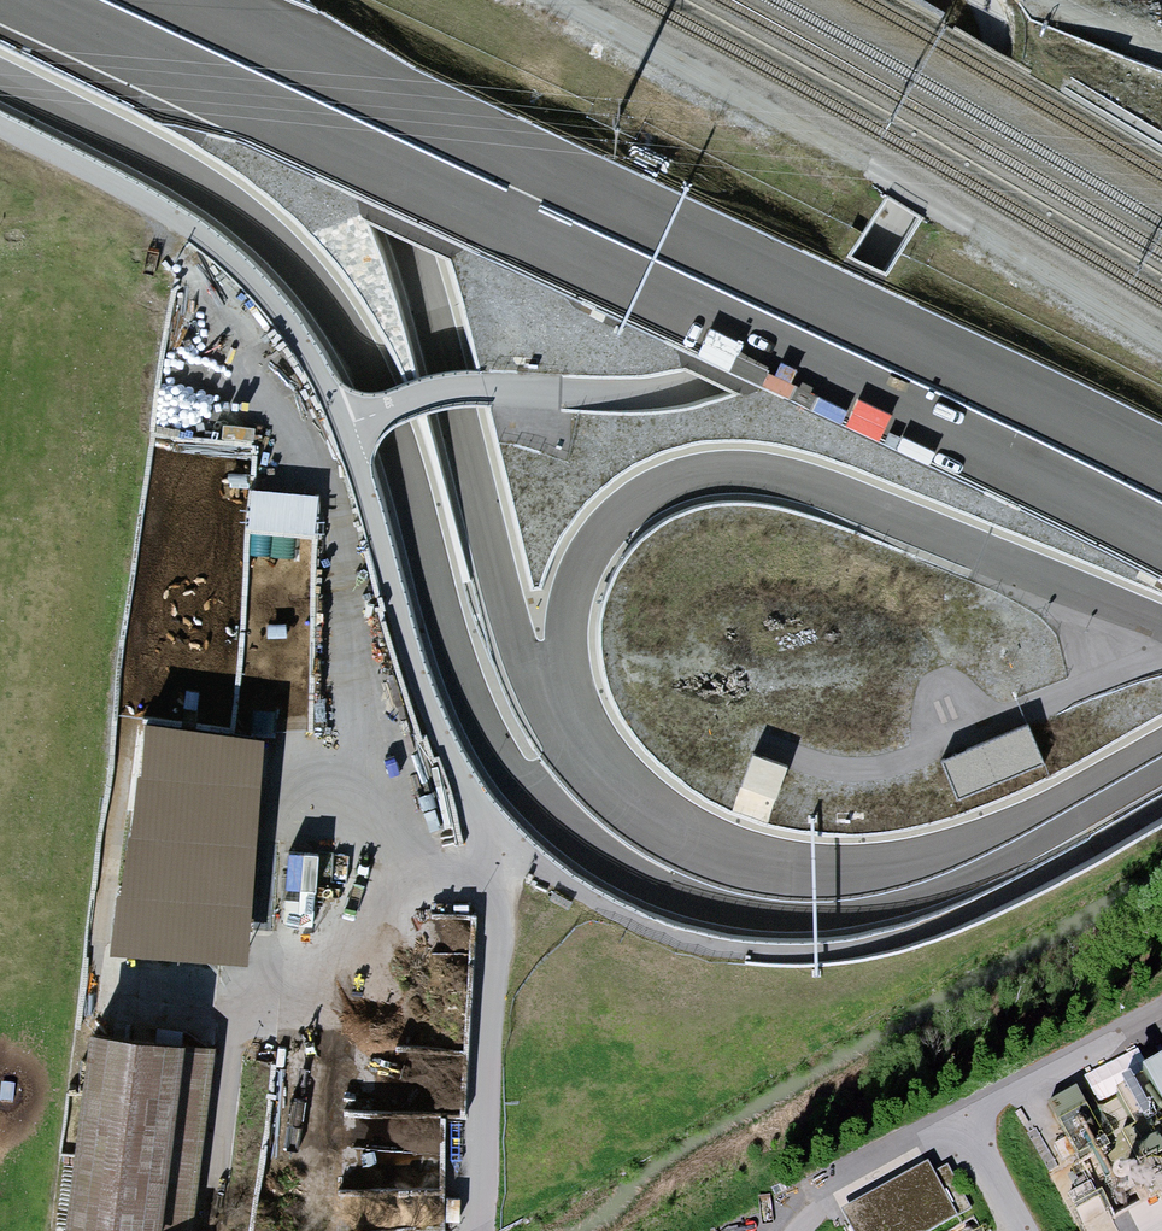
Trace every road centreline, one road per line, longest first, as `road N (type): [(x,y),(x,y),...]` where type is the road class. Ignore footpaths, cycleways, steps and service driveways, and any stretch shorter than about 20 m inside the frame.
road 1 (motorway): [(0,85),(248,219),(329,306),(375,389),(467,679),(505,755),(577,827),(677,879),(748,897),(808,900),(928,881),(1011,847)]
road 2 (motorway): [(33,0),(1161,536)]
road 3 (motorway): [(1161,468),(182,0)]
road 4 (unclassified): [(987,0),(992,44),(904,208),(855,283),(789,345),(731,375),(661,393),(467,388),(419,395),(342,424)]
road 5 (motorway): [(577,744),(561,654),(572,579),(604,519),(667,478),(755,471),(792,479),(1161,624)]
road 6 (unclassified): [(480,1230),(493,971),(484,846),(408,655),(342,424)]
road 7 (motorway): [(577,744),(517,648),(411,241),(370,143),(263,0)]
road 8 (motorway): [(1011,847),(913,867),(769,867),(646,813),(577,744)]
road 9 (unclassified): [(0,128),(177,221),(234,264),(293,333),(342,424)]
road 10 (motorway): [(1161,768),(1011,847)]
road 11 (track): [(1054,0),(1091,26),(1161,51)]

